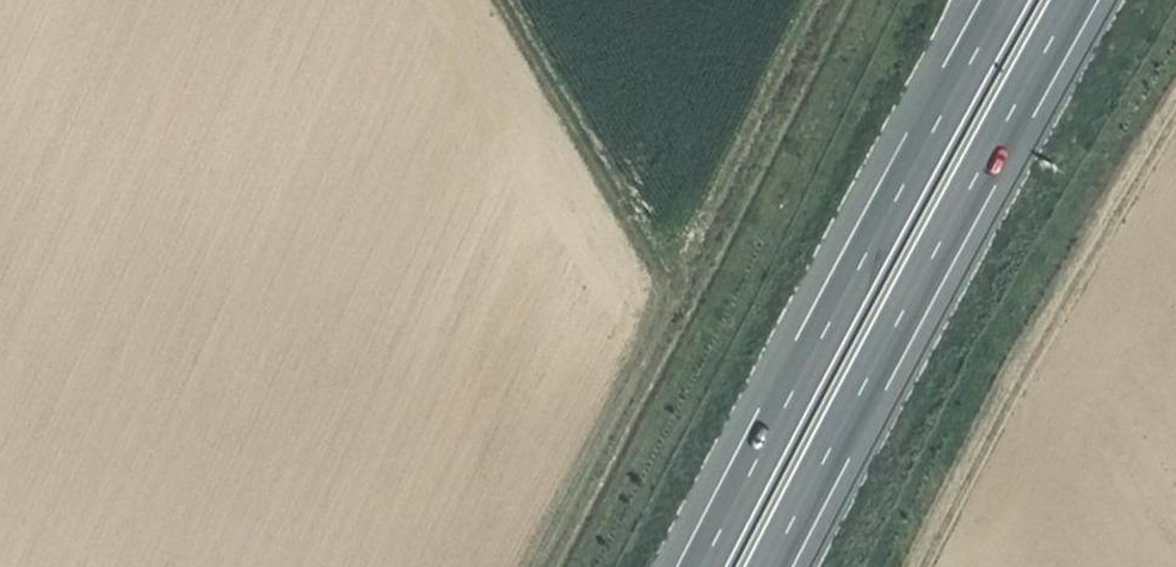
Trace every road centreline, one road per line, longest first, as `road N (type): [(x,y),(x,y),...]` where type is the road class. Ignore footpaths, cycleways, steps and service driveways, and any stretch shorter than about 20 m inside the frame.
road 1 (track): [(532,566),(671,298),(501,0)]
road 2 (motorway): [(992,0),(690,566)]
road 3 (motorway): [(760,566),(1061,0)]
road 4 (track): [(923,566),(1018,378),(1175,107)]
road 5 (track): [(671,298),(827,0)]

